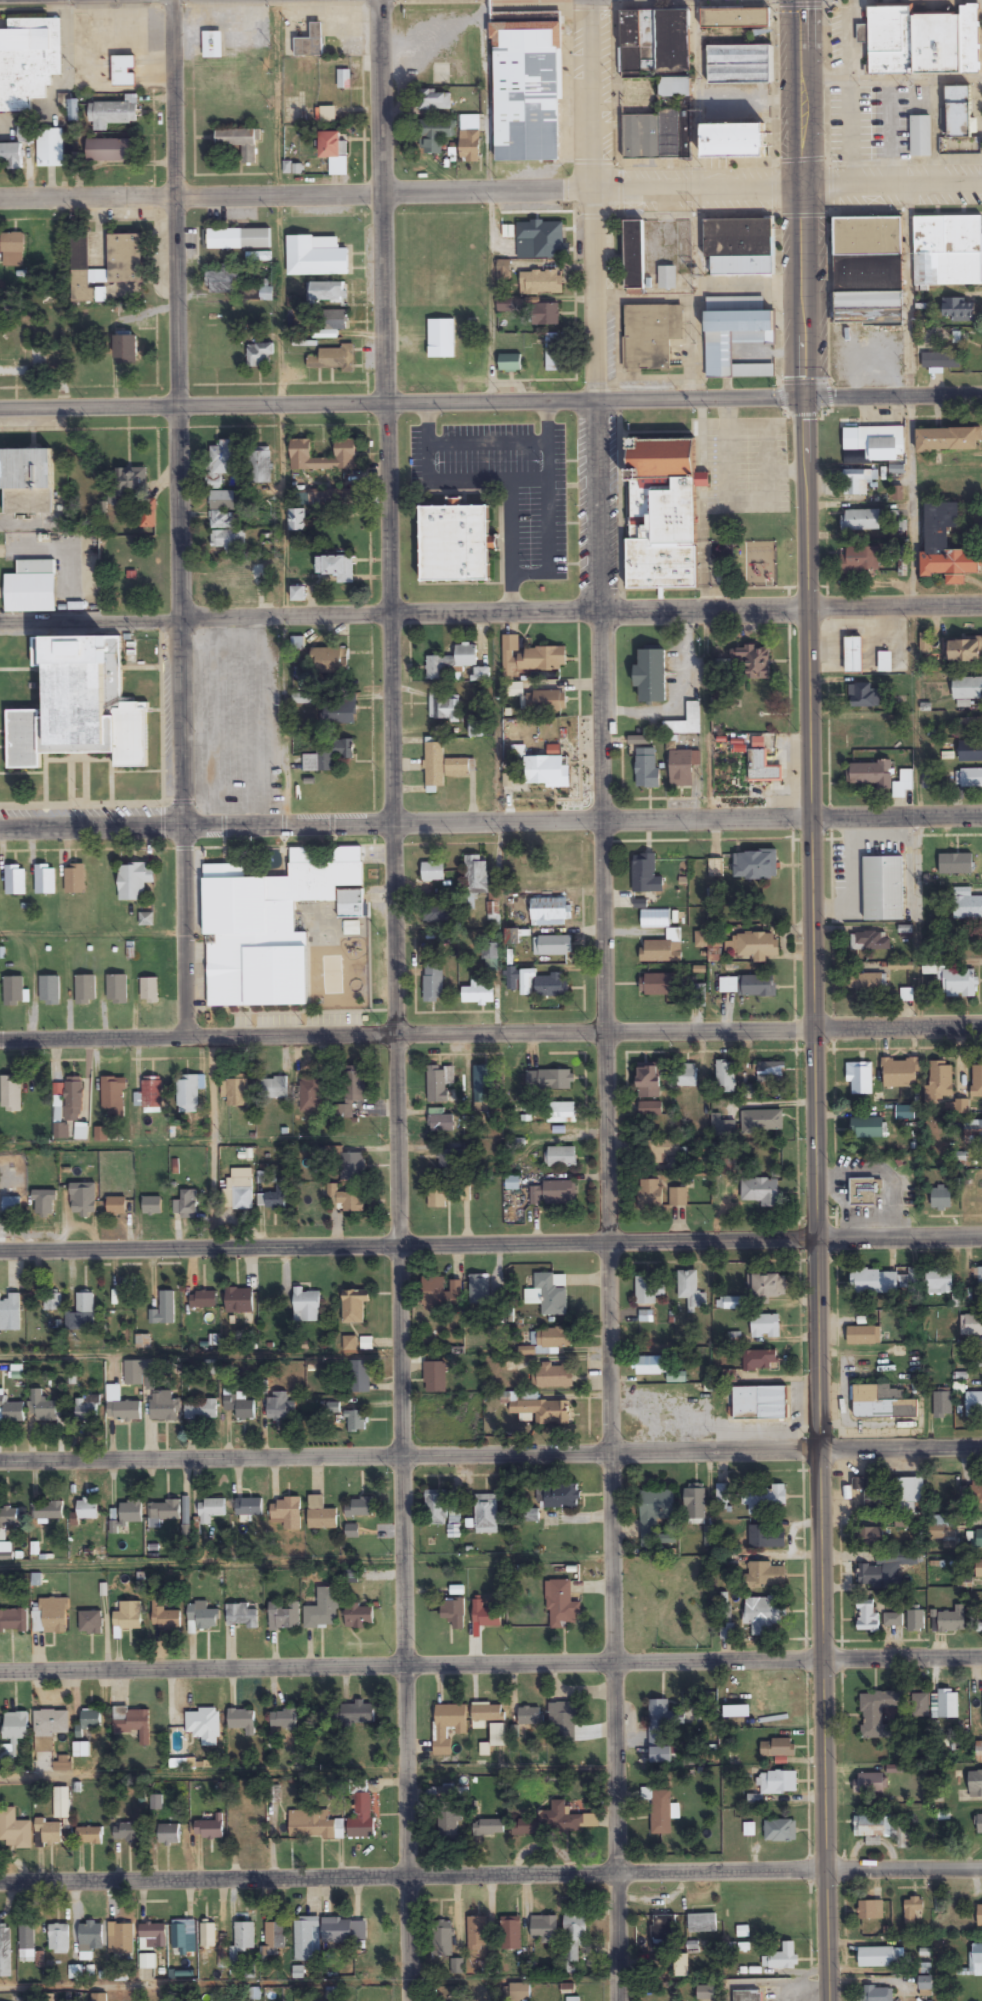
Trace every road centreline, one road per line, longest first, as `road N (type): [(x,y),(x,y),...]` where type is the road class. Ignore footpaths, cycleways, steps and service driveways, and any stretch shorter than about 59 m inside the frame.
road 1 (residential): [(421,2000),(400,1243),(383,0)]
road 2 (primary): [(829,2000),(797,0)]
road 3 (residential): [(619,2000),(590,0)]
road 4 (residential): [(181,1037),(170,0)]
road 5 (residential): [(981,177),(800,174),(0,198)]
road 6 (residential): [(0,624),(981,607)]
road 7 (residential): [(0,1460),(981,1445)]
road 8 (residential): [(981,1867),(0,1882)]
road 9 (residential): [(981,1025),(0,1040)]
road 10 (residential): [(981,1661),(0,1676)]
road 11 (residential): [(981,395),(0,409)]
road 12 (residential): [(981,816),(0,828)]
road 13 (residential): [(981,1236),(0,1248)]

